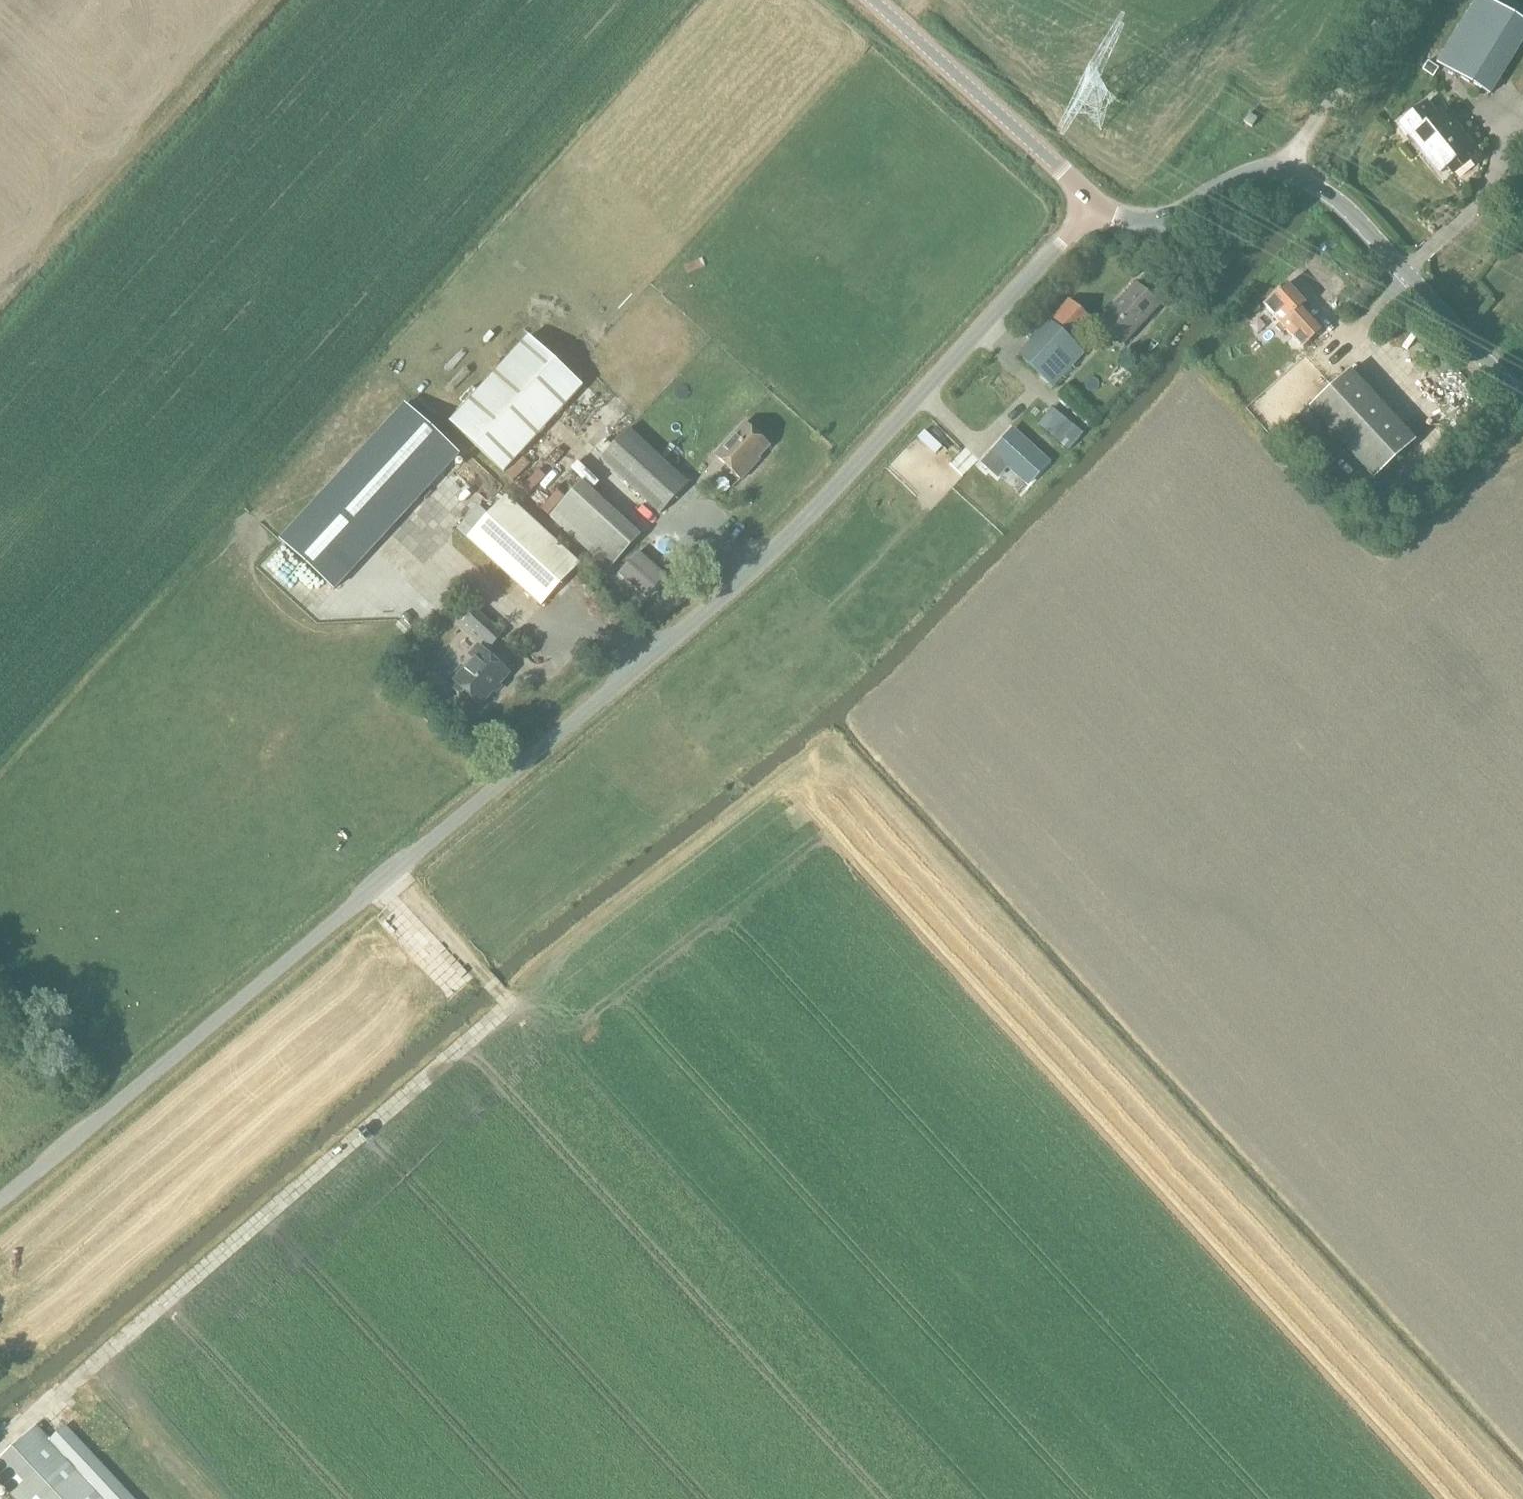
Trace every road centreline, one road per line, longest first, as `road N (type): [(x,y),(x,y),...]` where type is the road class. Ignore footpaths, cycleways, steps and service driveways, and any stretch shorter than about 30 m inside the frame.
road 1 (unclassified): [(0,1187),(763,557),(1094,199)]
road 2 (track): [(0,1440),(512,1003),(389,874)]
road 3 (unclassified): [(1522,404),(1333,194),(1312,181),(1290,171),(1255,174),(1165,220),(1136,219),(1094,199)]
road 4 (unclassified): [(1094,199),(871,0)]
road 5 (track): [(1391,0),(1290,171)]

